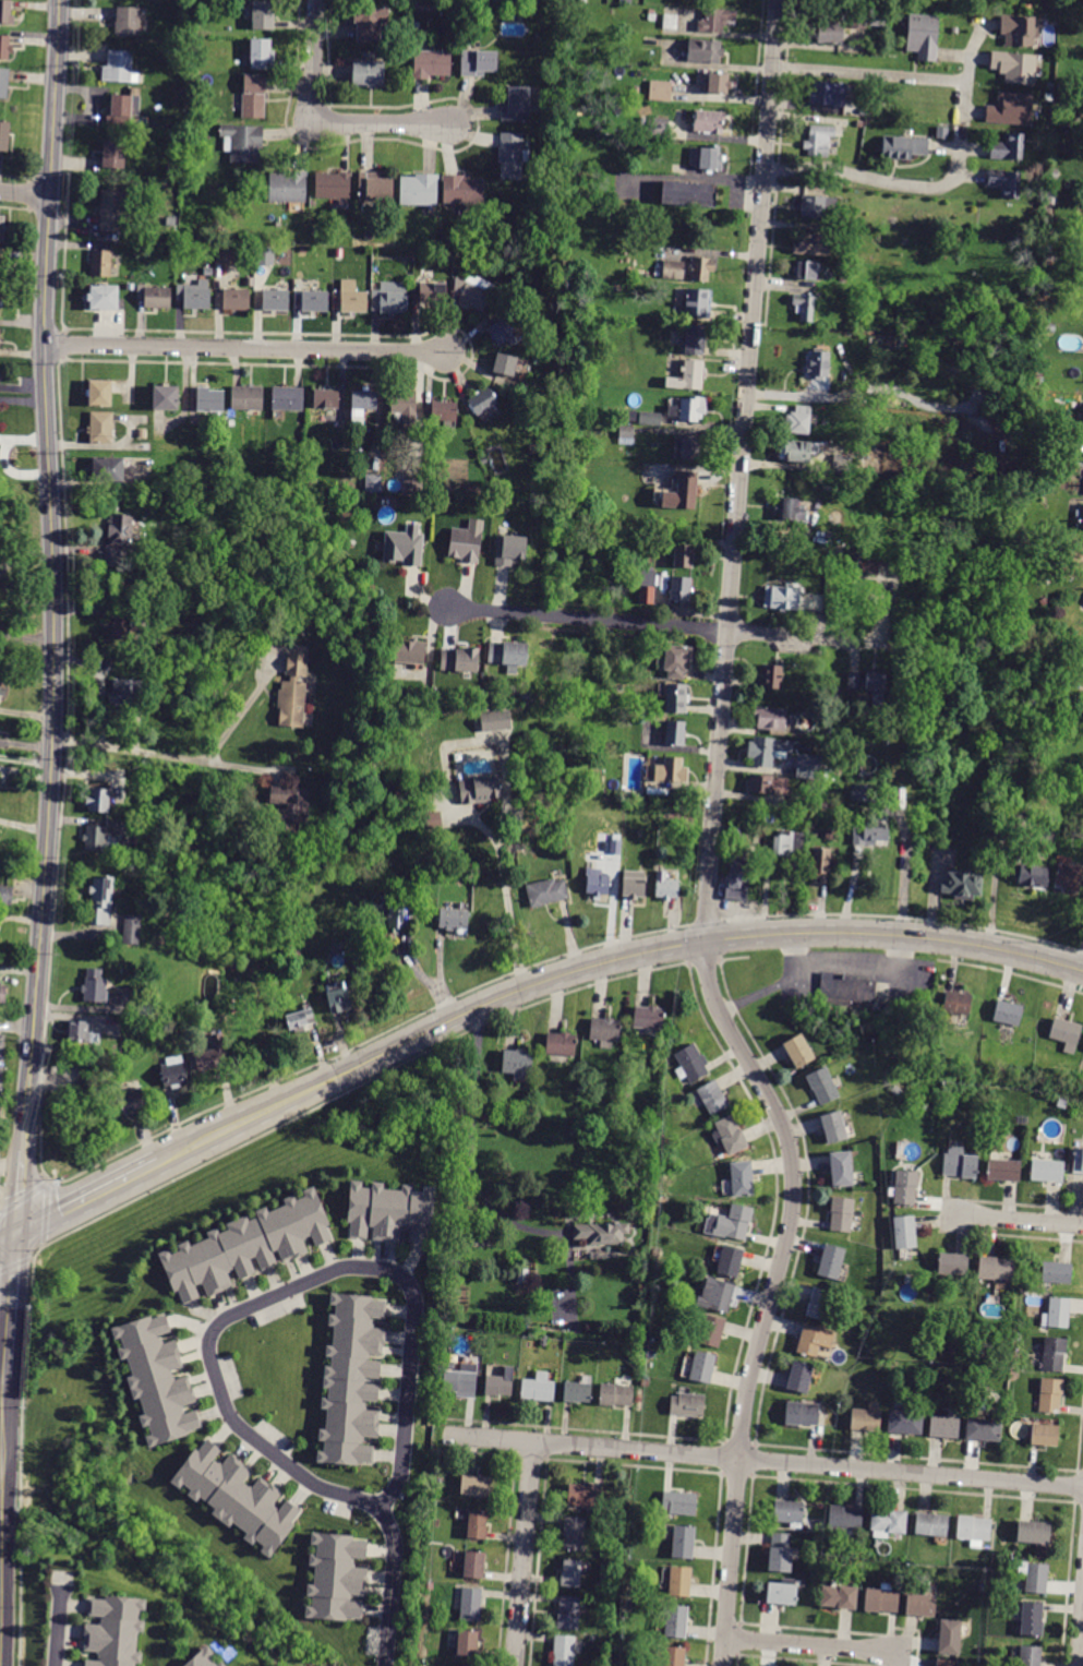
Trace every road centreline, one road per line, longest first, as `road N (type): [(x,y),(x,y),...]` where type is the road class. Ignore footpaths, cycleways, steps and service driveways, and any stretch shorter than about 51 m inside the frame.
road 1 (residential): [(722,1665),(745,1409),(795,1186),(786,1131),(714,1000),(703,940),(777,0)]
road 2 (tertiary): [(24,1152),(56,740),(45,345),(59,0)]
road 3 (tertiary): [(1082,971),(992,947),(891,934),(703,940),(524,988),(156,1166)]
road 4 (residential): [(374,1500),(398,1465),(411,1293),(389,1273),(348,1269),(228,1317),(215,1355),(242,1422),(322,1482),(374,1500)]
road 5 (residential): [(1082,1488),(441,1435)]
road 6 (residential): [(450,609),(912,649)]
road 7 (residential): [(446,353),(45,345)]
road 8 (tertiary): [(2,1665),(7,1375)]
road 9 (residential): [(446,123),(312,122),(316,0)]
road 10 (residential): [(533,1441),(514,1665)]
road 11 (residential): [(917,1655),(724,1640)]
road 12 (residential): [(374,1500),(395,1542),(389,1665)]
road 13 (tertiary): [(156,1166),(17,1235)]
road 14 (residential): [(1082,1226),(942,1214)]
road 15 (tertiary): [(7,1375),(17,1235)]

